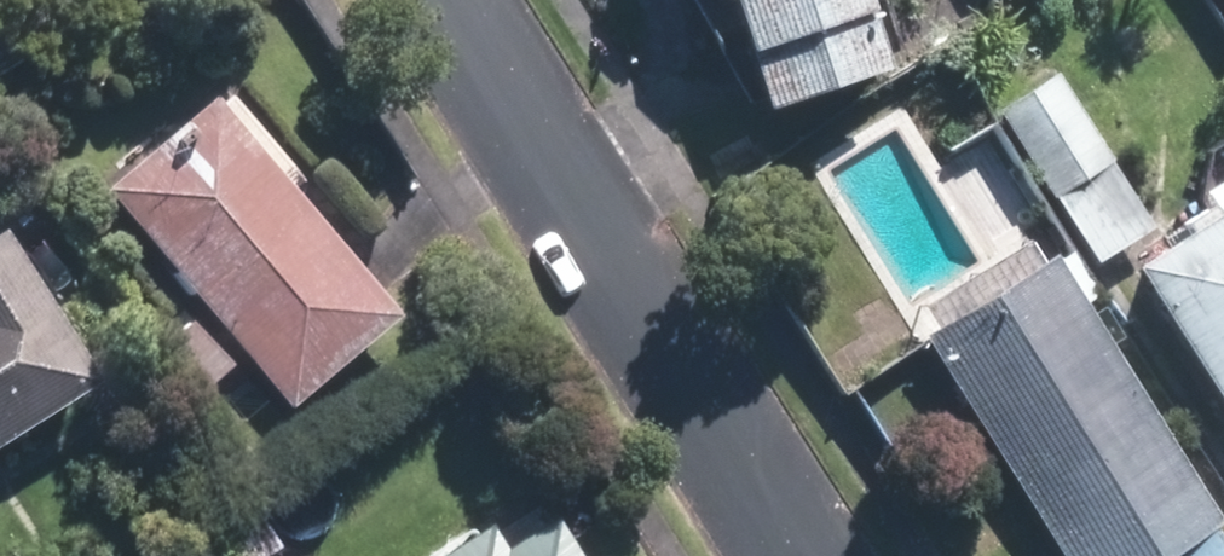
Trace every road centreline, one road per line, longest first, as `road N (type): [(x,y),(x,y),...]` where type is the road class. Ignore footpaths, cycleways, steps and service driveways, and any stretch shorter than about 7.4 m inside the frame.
road 1 (residential): [(464,0),(803,555)]

